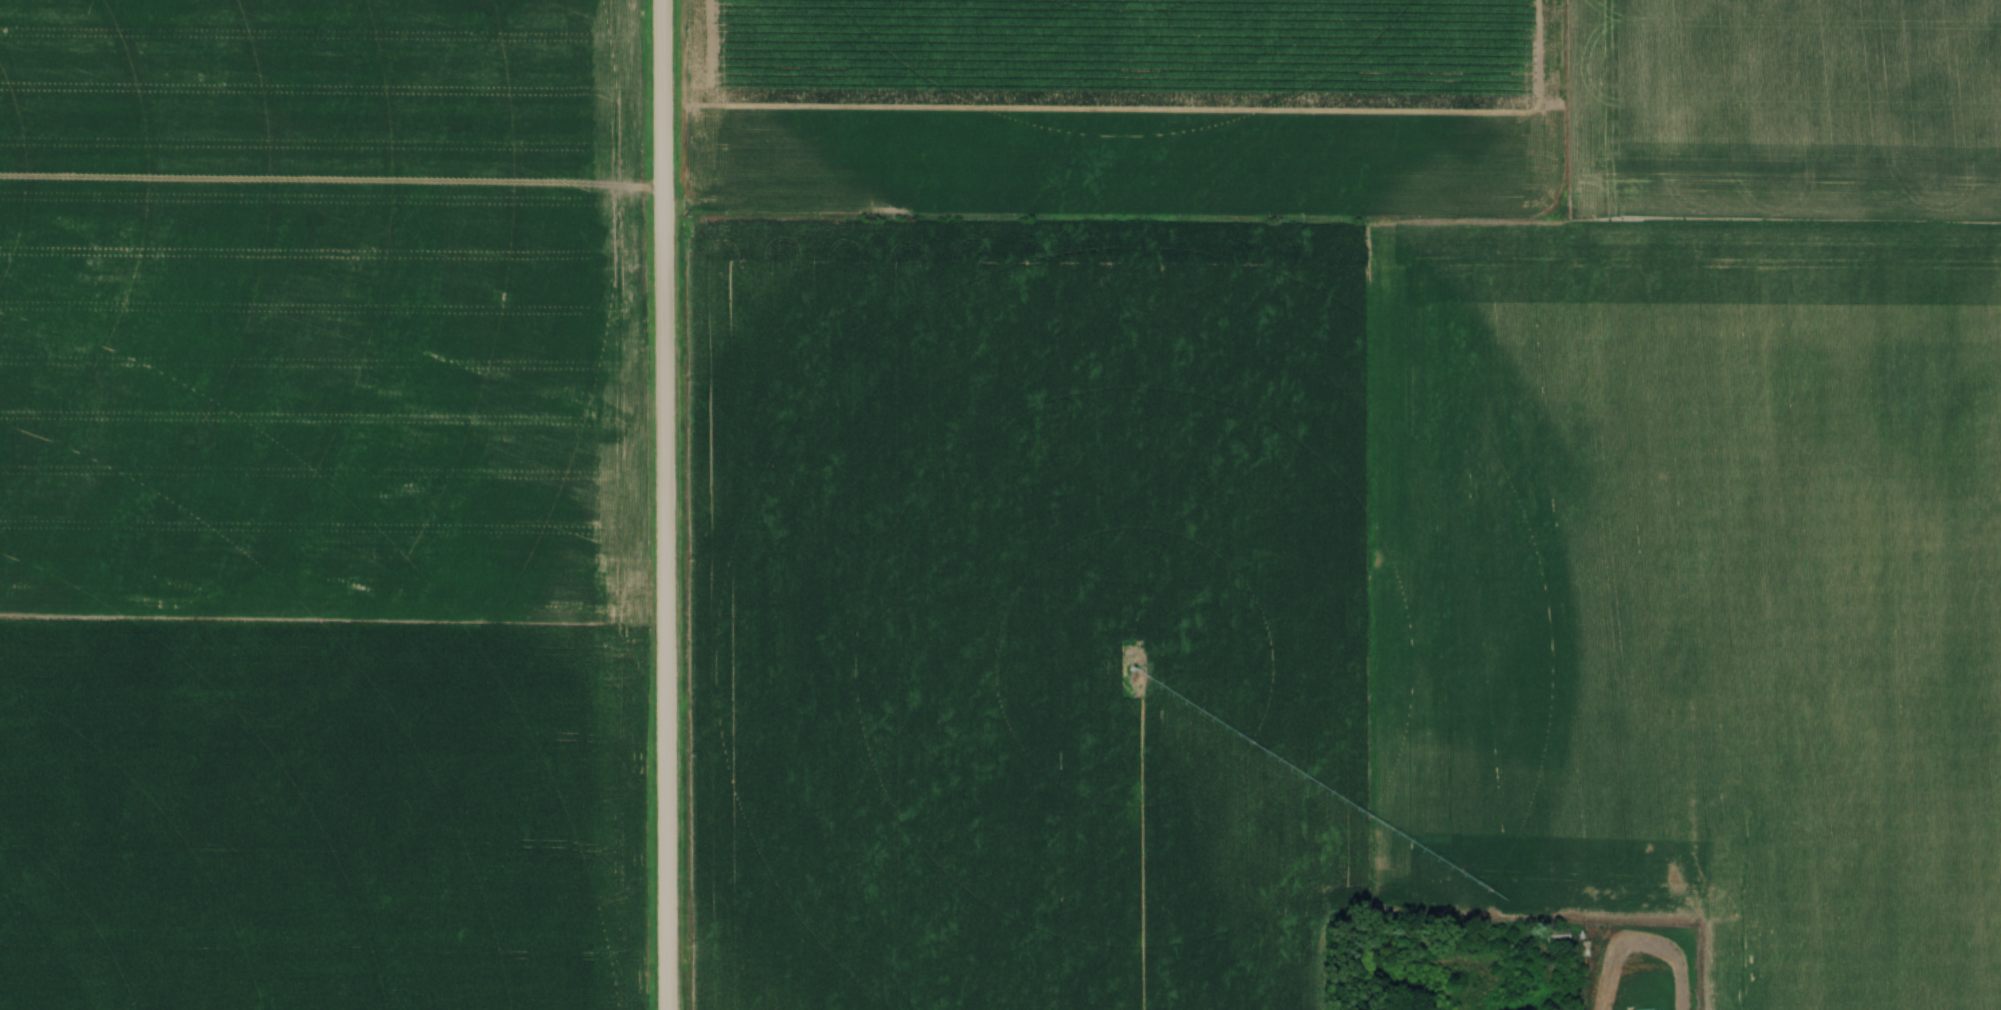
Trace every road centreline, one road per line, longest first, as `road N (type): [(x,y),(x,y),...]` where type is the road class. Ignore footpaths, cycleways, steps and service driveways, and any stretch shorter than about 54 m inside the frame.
road 1 (tertiary): [(667,1009),(660,0)]

